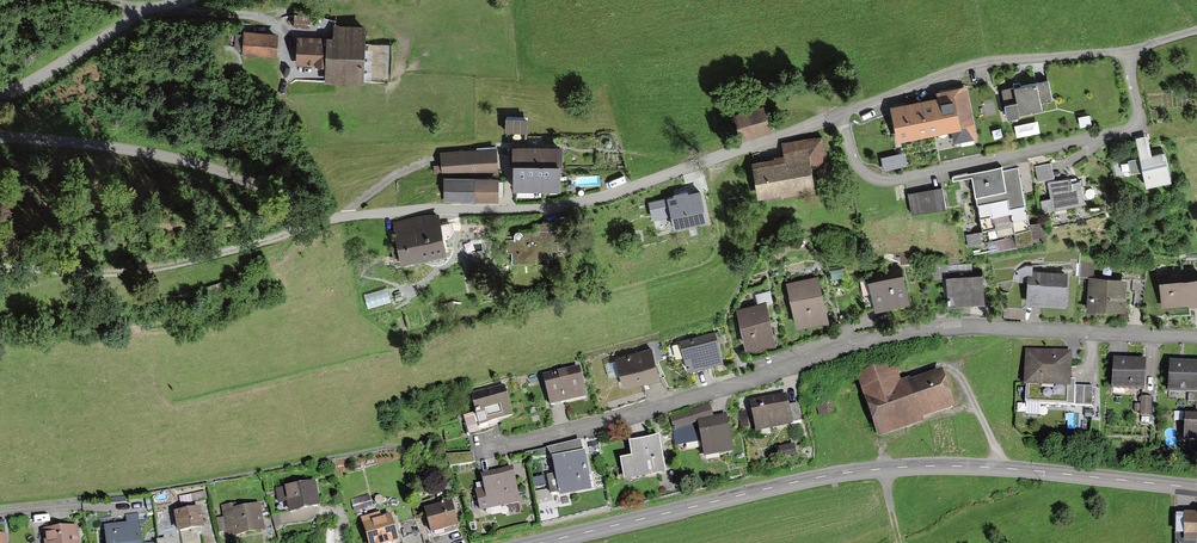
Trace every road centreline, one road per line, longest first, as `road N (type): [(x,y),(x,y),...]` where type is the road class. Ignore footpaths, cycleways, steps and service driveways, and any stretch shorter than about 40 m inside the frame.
road 1 (residential): [(474,450),(916,329),(1196,336)]
road 2 (residential): [(712,158),(577,202),(414,207),(332,219),(213,162),(0,136)]
road 3 (secondary): [(1196,488),(916,466),(783,485),(540,542)]
road 4 (track): [(68,505),(438,433),(446,450),(474,450)]
road 5 (residential): [(840,115),(854,159),(877,180),(941,172),(1132,128),(1126,52)]
road 6 (residential): [(712,158),(730,237),(684,267),(476,319)]
road 7 (track): [(0,270),(126,274),(332,219)]
road 8 (residential): [(1126,52),(976,62),(840,115)]
road 9 (residential): [(175,0),(135,11),(0,91)]
road 10 (residential): [(840,115),(712,158)]

